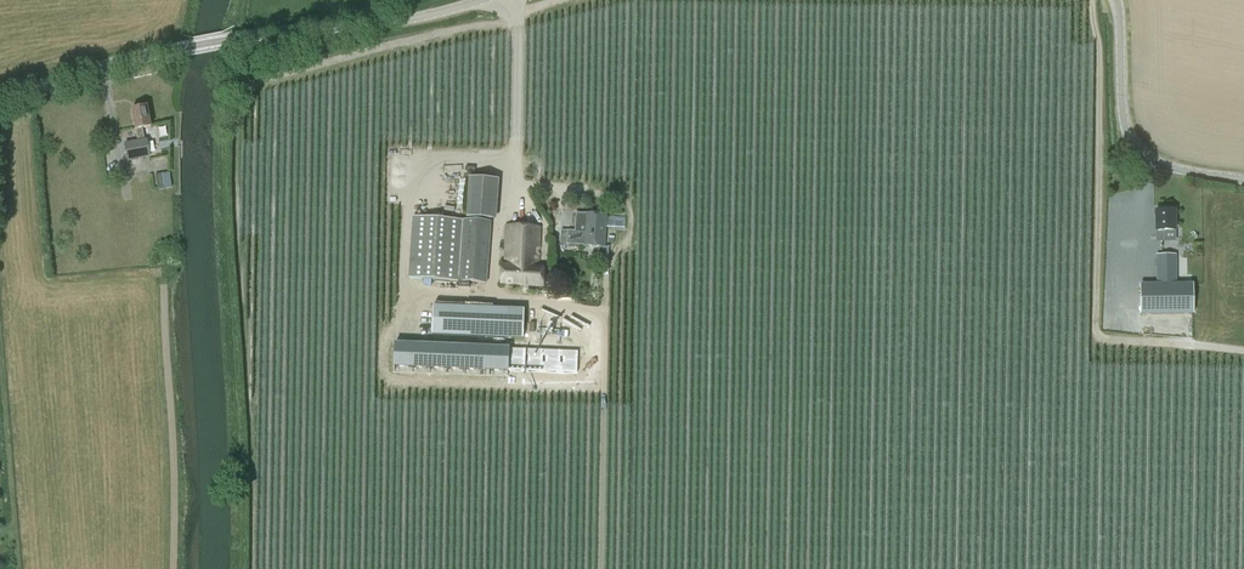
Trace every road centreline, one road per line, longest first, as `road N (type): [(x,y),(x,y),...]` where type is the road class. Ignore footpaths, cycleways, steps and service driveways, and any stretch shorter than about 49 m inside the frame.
road 1 (unclassified): [(1243,178),(1159,164),(1132,142),(1121,107),(1117,0)]
road 2 (unclassified): [(479,0),(407,21),(225,41)]
road 3 (unclassified): [(189,48),(0,96)]

